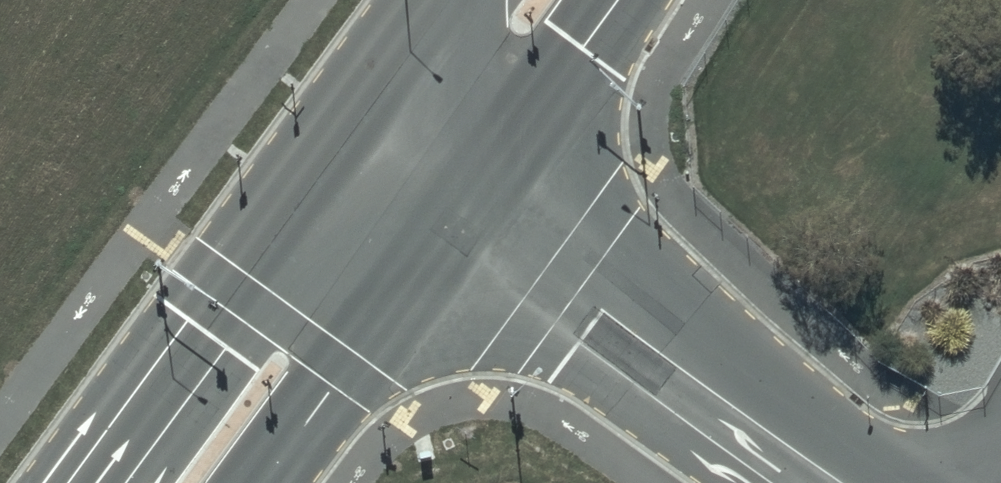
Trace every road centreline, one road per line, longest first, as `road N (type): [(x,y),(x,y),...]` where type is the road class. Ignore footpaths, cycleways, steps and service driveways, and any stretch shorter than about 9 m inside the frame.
road 1 (unclassified): [(470,212),(842,482)]
road 2 (secondary): [(88,482),(236,292),(349,124)]
road 3 (secondary): [(470,212),(265,482)]
road 4 (secondary): [(622,0),(470,212)]
road 5 (secondary): [(349,124),(433,0)]
road 6 (unclassified): [(349,124),(470,212)]

